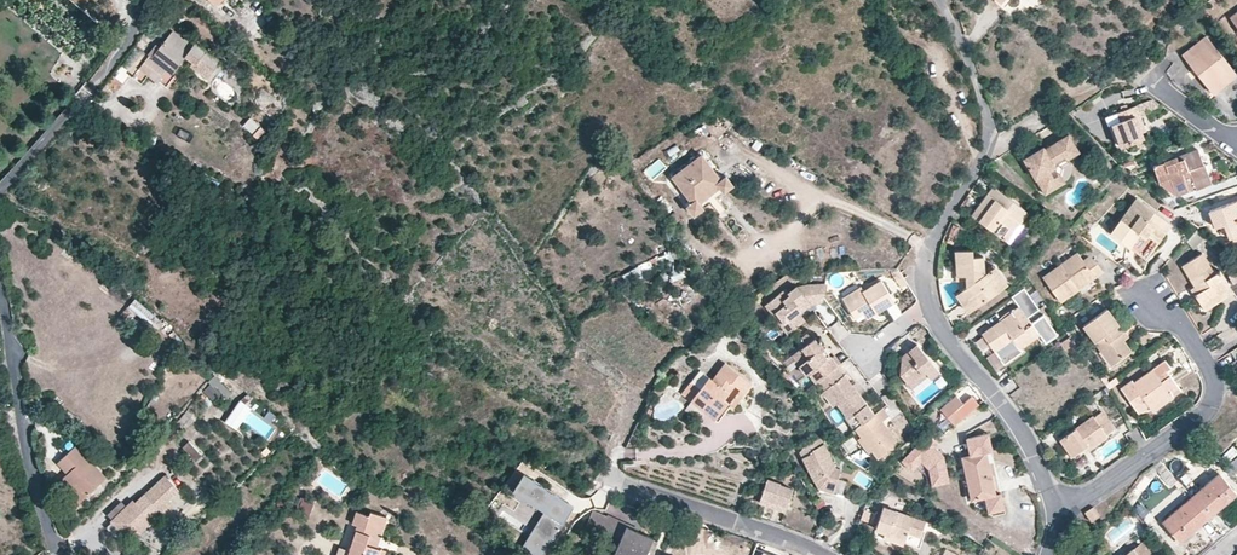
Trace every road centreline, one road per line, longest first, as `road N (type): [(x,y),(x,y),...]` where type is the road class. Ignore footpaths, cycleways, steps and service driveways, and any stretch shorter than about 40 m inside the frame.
road 1 (residential): [(929,306),(929,250),(994,136),(939,0)]
road 2 (residential): [(1061,502),(1075,503),(1211,403),(1209,369),(1183,327),(1154,302)]
road 3 (residential): [(0,283),(56,554)]
road 4 (residential): [(0,193),(112,62),(145,0)]
road 5 (track): [(616,484),(618,446),(531,405),(501,404),(479,384),(434,366)]
road 6 (residential): [(1061,502),(929,306)]
road 7 (residential): [(616,484),(817,554)]
road 8 (residential): [(1234,144),(1133,68)]

